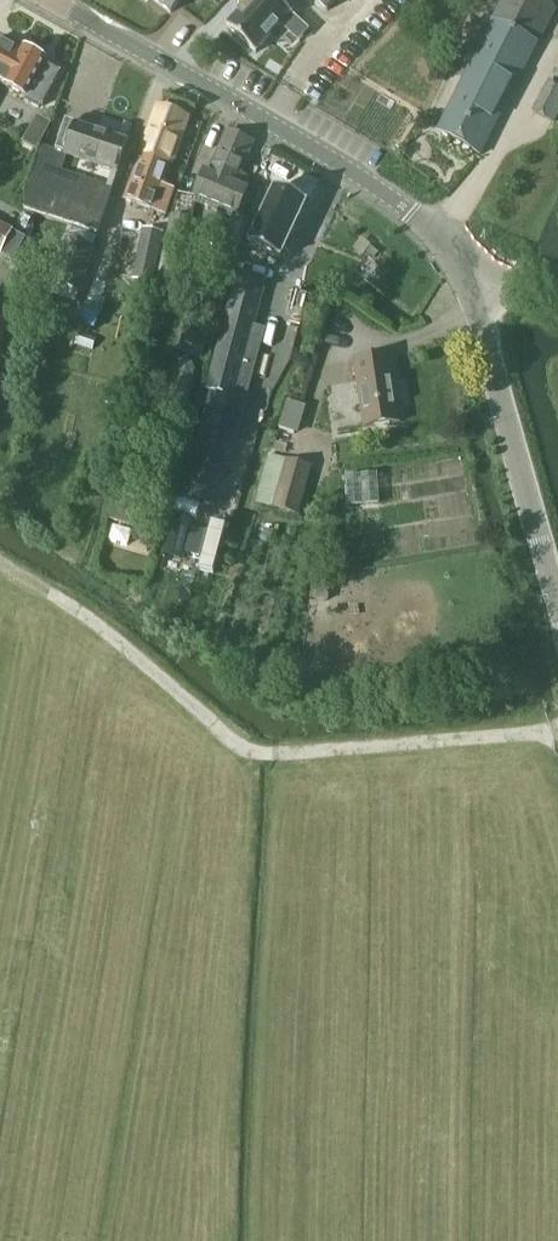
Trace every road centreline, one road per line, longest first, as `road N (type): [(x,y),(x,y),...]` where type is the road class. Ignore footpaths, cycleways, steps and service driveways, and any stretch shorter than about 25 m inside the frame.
road 1 (track): [(557,732),(247,754),(50,597)]
road 2 (unclassified): [(471,276),(434,231),(345,166),(47,0)]
road 3 (unclassified): [(557,590),(471,276)]

